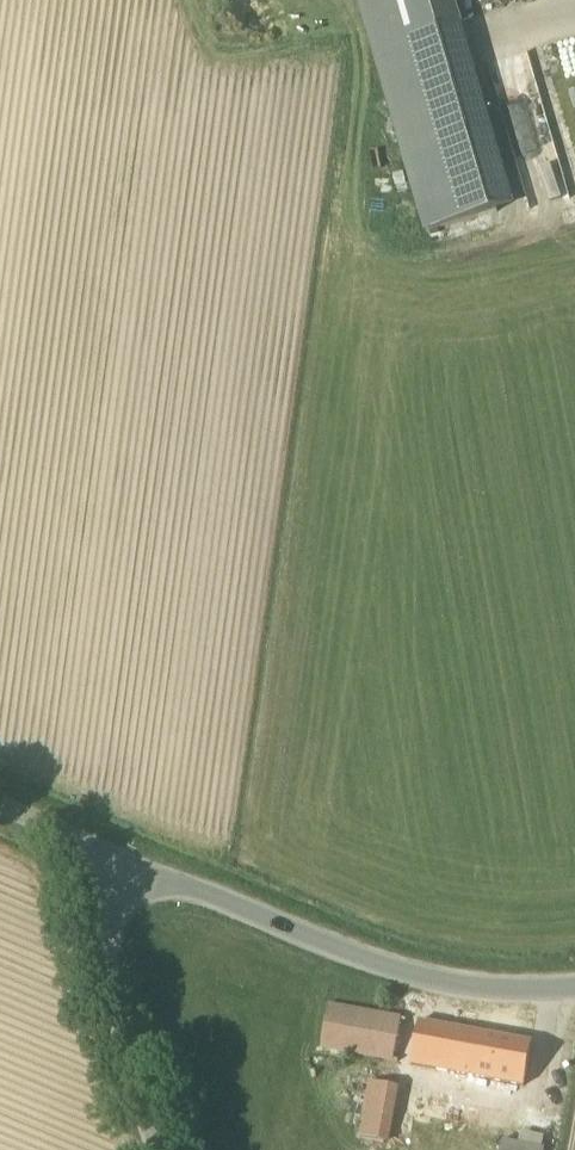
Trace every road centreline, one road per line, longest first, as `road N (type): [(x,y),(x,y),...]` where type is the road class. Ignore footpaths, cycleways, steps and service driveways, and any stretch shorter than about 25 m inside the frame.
road 1 (unclassified): [(574,987),(519,994),(426,981),(129,871)]
road 2 (unclassified): [(163,1149),(108,961),(129,871)]
road 3 (unclassified): [(129,871),(0,804)]

